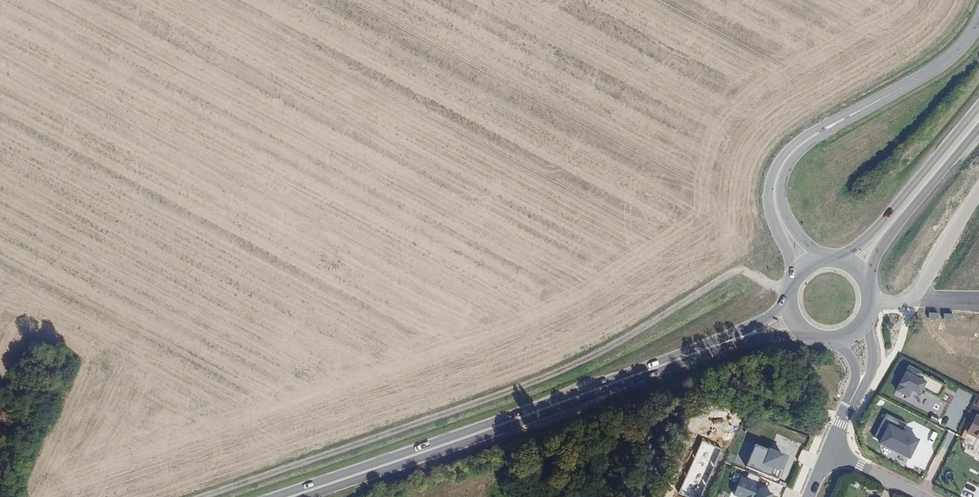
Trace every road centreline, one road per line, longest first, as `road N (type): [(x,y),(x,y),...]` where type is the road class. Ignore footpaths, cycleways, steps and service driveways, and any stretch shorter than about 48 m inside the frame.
road 1 (track): [(206,496),(570,365),(737,272),(789,290)]
road 2 (primary): [(291,496),(691,355)]
road 3 (tertiary): [(882,99),(806,135),(778,162),(769,207),(792,280)]
road 4 (tertiary): [(830,257),(788,221),(783,178),(809,144),(882,99)]
road 5 (primary): [(978,106),(875,229),(833,258)]
road 6 (primary): [(869,289),(880,247),(978,128)]
road 7 (residential): [(870,300),(914,295),(978,192)]
road 8 (tertiary): [(882,99),(943,63),(978,20)]
road 9 (primary): [(691,355),(812,336)]

